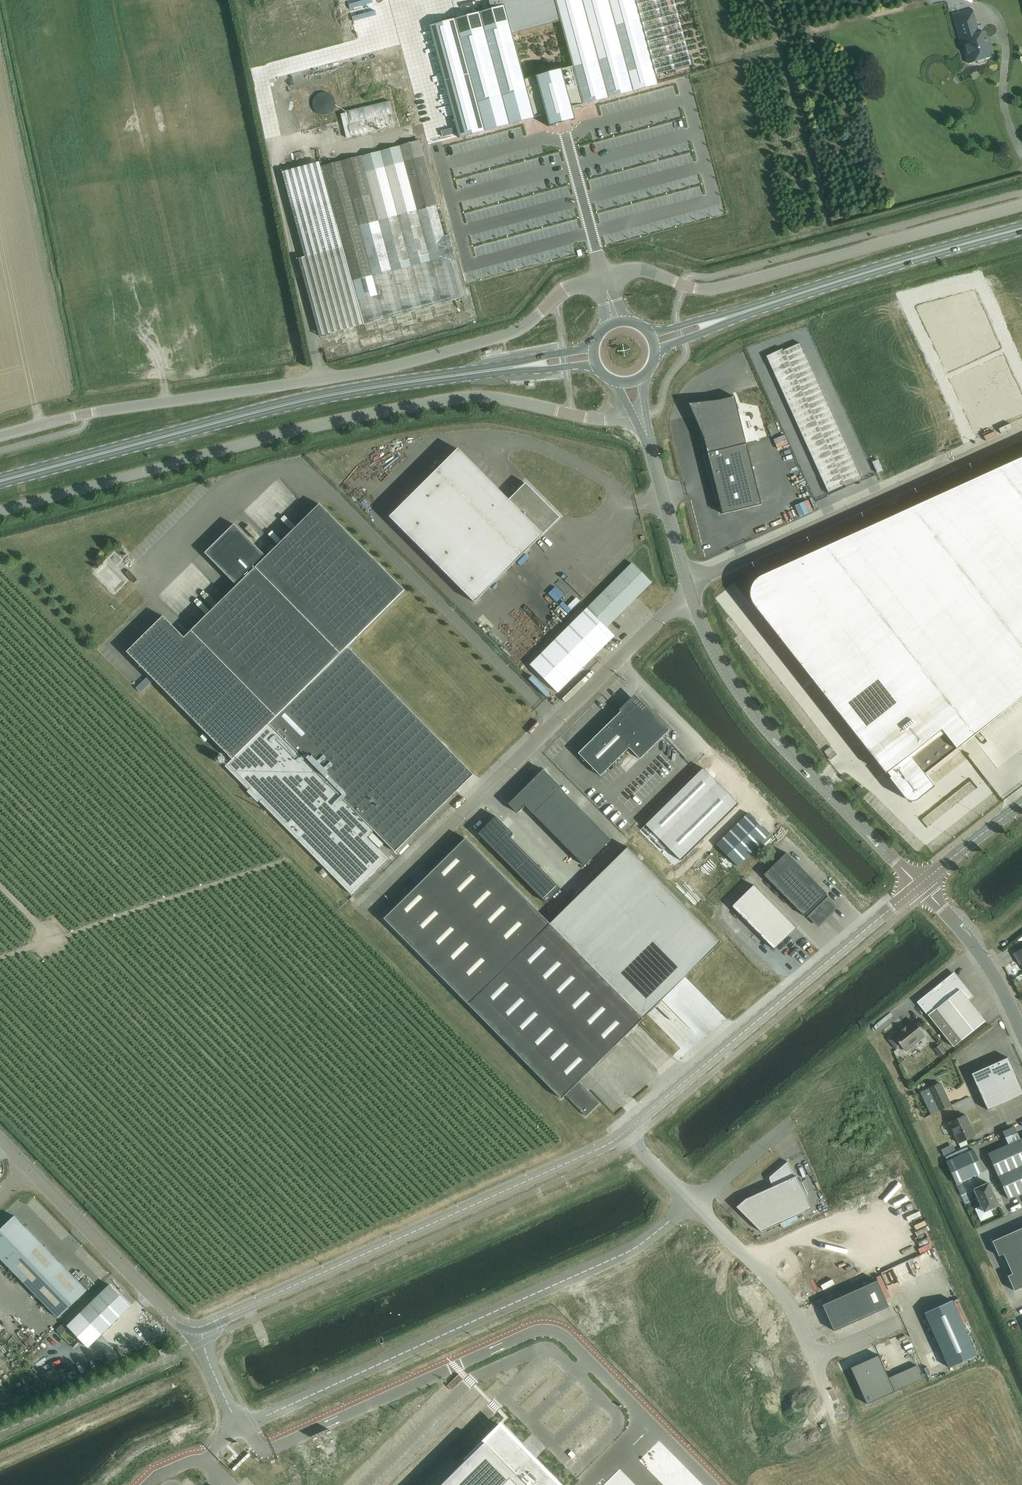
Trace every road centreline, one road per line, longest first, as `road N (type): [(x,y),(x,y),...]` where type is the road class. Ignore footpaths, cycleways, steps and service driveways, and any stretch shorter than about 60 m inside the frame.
road 1 (unclassified): [(603,276),(571,286),(503,336),(378,370),(89,413),(0,437)]
road 2 (unclassified): [(0,510),(303,429),(461,397),(606,419)]
road 3 (unclassified): [(694,1202),(641,1246),(238,1422)]
road 4 (primary): [(0,481),(305,400),(488,370)]
road 5 (unclassified): [(206,1325),(623,1134)]
road 6 (unclassified): [(693,603),(668,613),(362,911)]
road 7 (unclassified): [(603,276),(648,271),(685,286),(722,288),(1021,205)]
road 8 (unclassified): [(623,1134),(919,885)]
road 9 (unclassified): [(1021,432),(687,581)]
road 10 (unclassified): [(919,885),(743,699),(693,603)]
road 11 (primary): [(744,311),(1021,227)]
road 12 (unclassified): [(29,1167),(178,1319),(206,1325)]
road 13 (unclassified): [(694,1202),(781,1290),(814,1357)]
road 14 (unclassified): [(1021,1032),(968,937),(919,885)]
road 15 (unclassified): [(687,581),(651,450)]
road 16 (unclassified): [(919,885),(1021,805)]
road 17 (unclassified): [(793,1121),(694,1202)]

